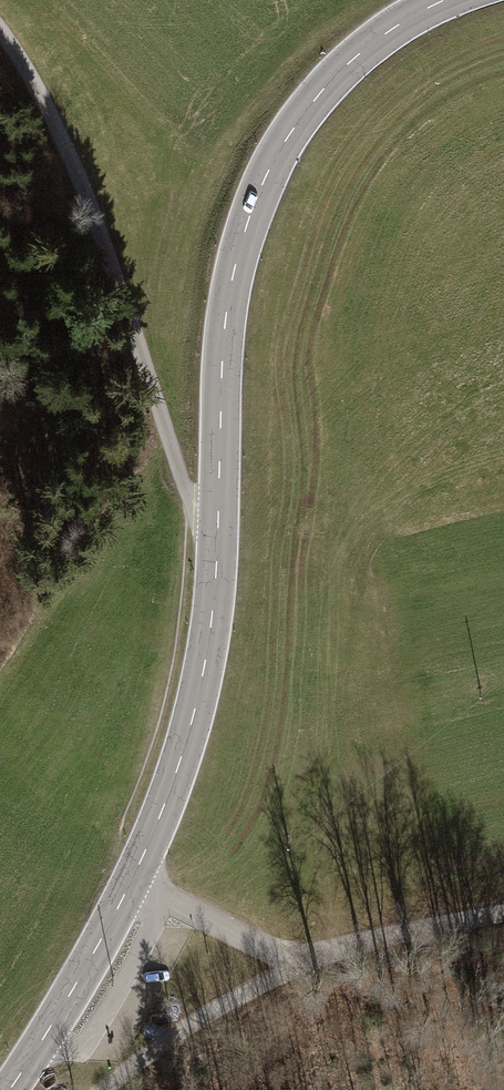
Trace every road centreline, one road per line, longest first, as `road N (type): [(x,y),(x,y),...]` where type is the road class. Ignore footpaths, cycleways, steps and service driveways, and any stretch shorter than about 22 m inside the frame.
road 1 (secondary): [(9,1089),(132,881),(192,721),(216,581),(225,317),(255,201),(327,85),(395,27),(446,0)]
road 2 (track): [(0,31),(82,185),(186,485),(218,536)]
road 3 (track): [(302,962),(503,915)]
road 4 (track): [(132,881),(302,962)]

